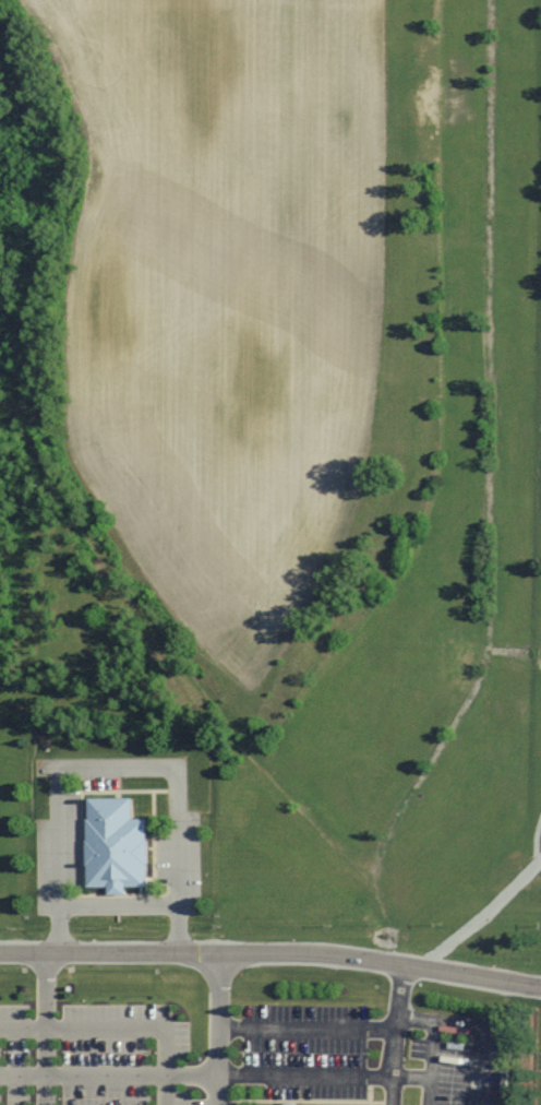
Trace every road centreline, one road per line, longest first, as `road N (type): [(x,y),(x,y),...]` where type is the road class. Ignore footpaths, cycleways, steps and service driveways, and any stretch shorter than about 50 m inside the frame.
road 1 (residential): [(0,953),(322,953),(540,984)]

